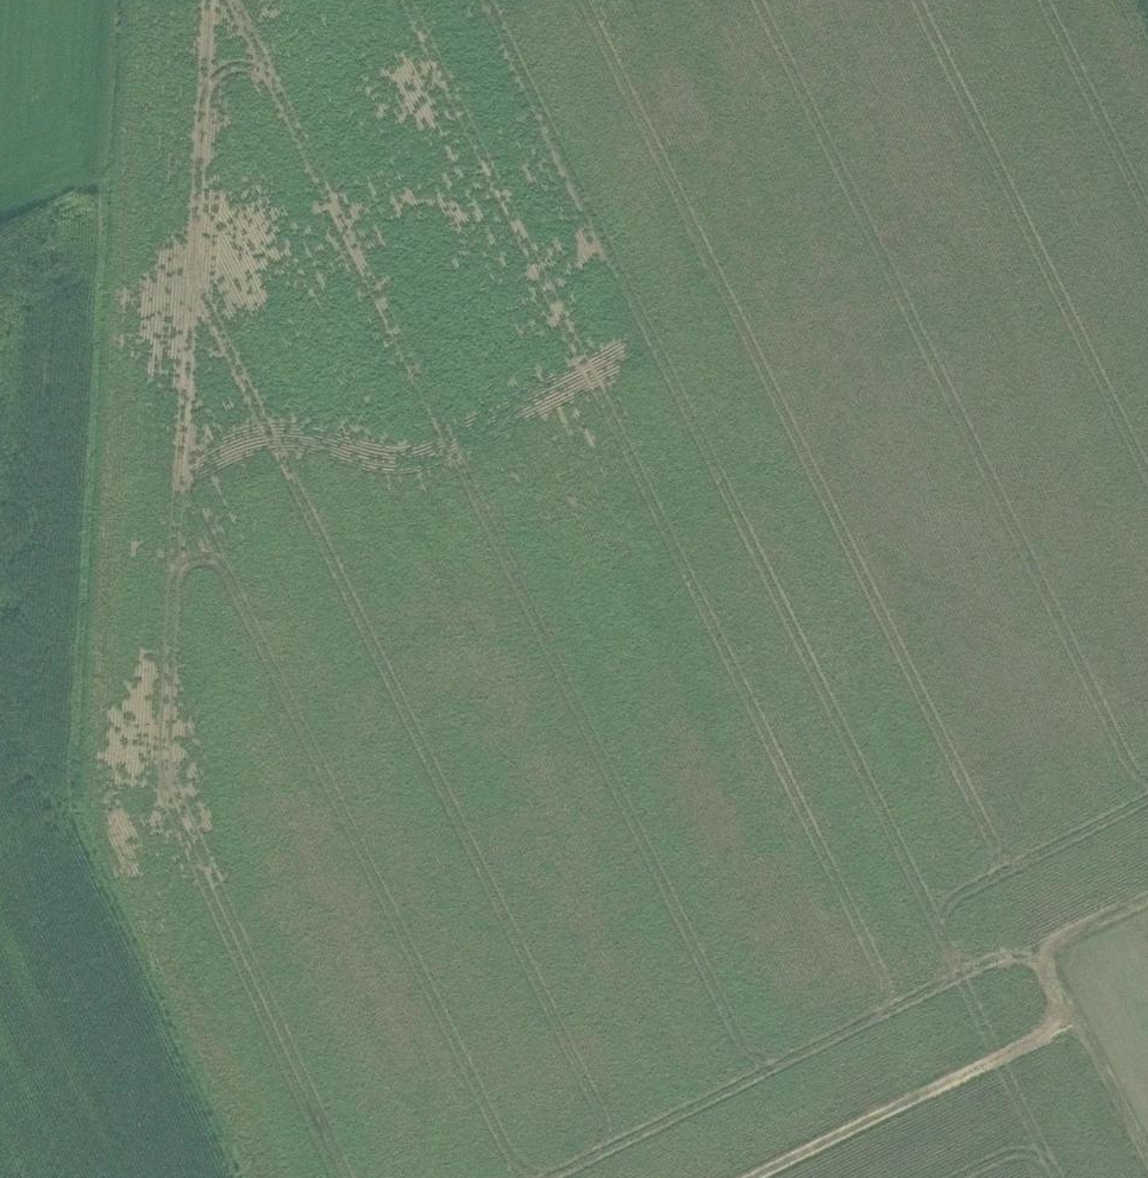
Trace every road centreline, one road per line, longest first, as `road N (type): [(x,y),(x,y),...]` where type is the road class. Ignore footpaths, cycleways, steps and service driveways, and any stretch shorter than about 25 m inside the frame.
road 1 (track): [(1147,882),(1049,932),(1147,1123)]

